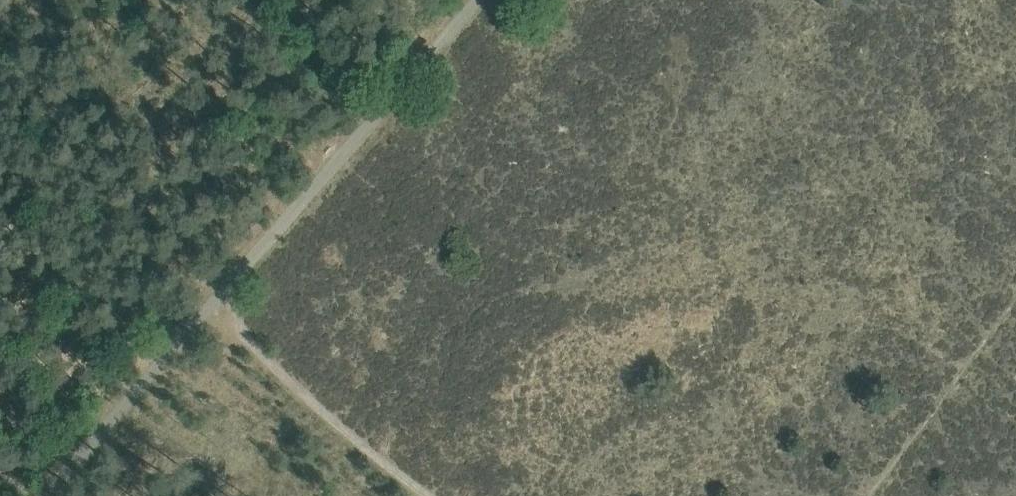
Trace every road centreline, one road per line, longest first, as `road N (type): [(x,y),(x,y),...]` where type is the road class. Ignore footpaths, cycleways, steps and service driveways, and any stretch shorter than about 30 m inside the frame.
road 1 (track): [(227,287),(458,495)]

